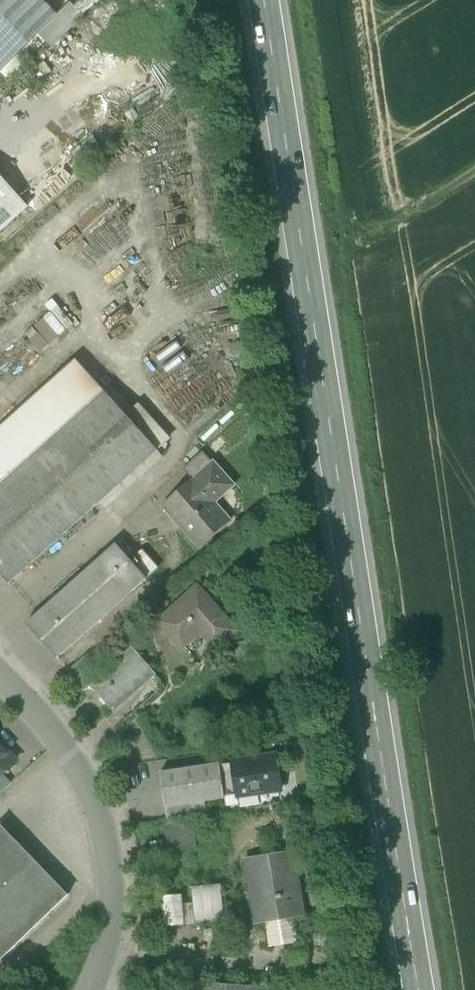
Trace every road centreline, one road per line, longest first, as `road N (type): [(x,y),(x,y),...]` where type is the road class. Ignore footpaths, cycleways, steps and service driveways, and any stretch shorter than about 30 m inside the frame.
road 1 (secondary): [(265,0),(420,989)]
road 2 (residential): [(0,675),(73,759),(101,819),(110,928),(92,989)]

